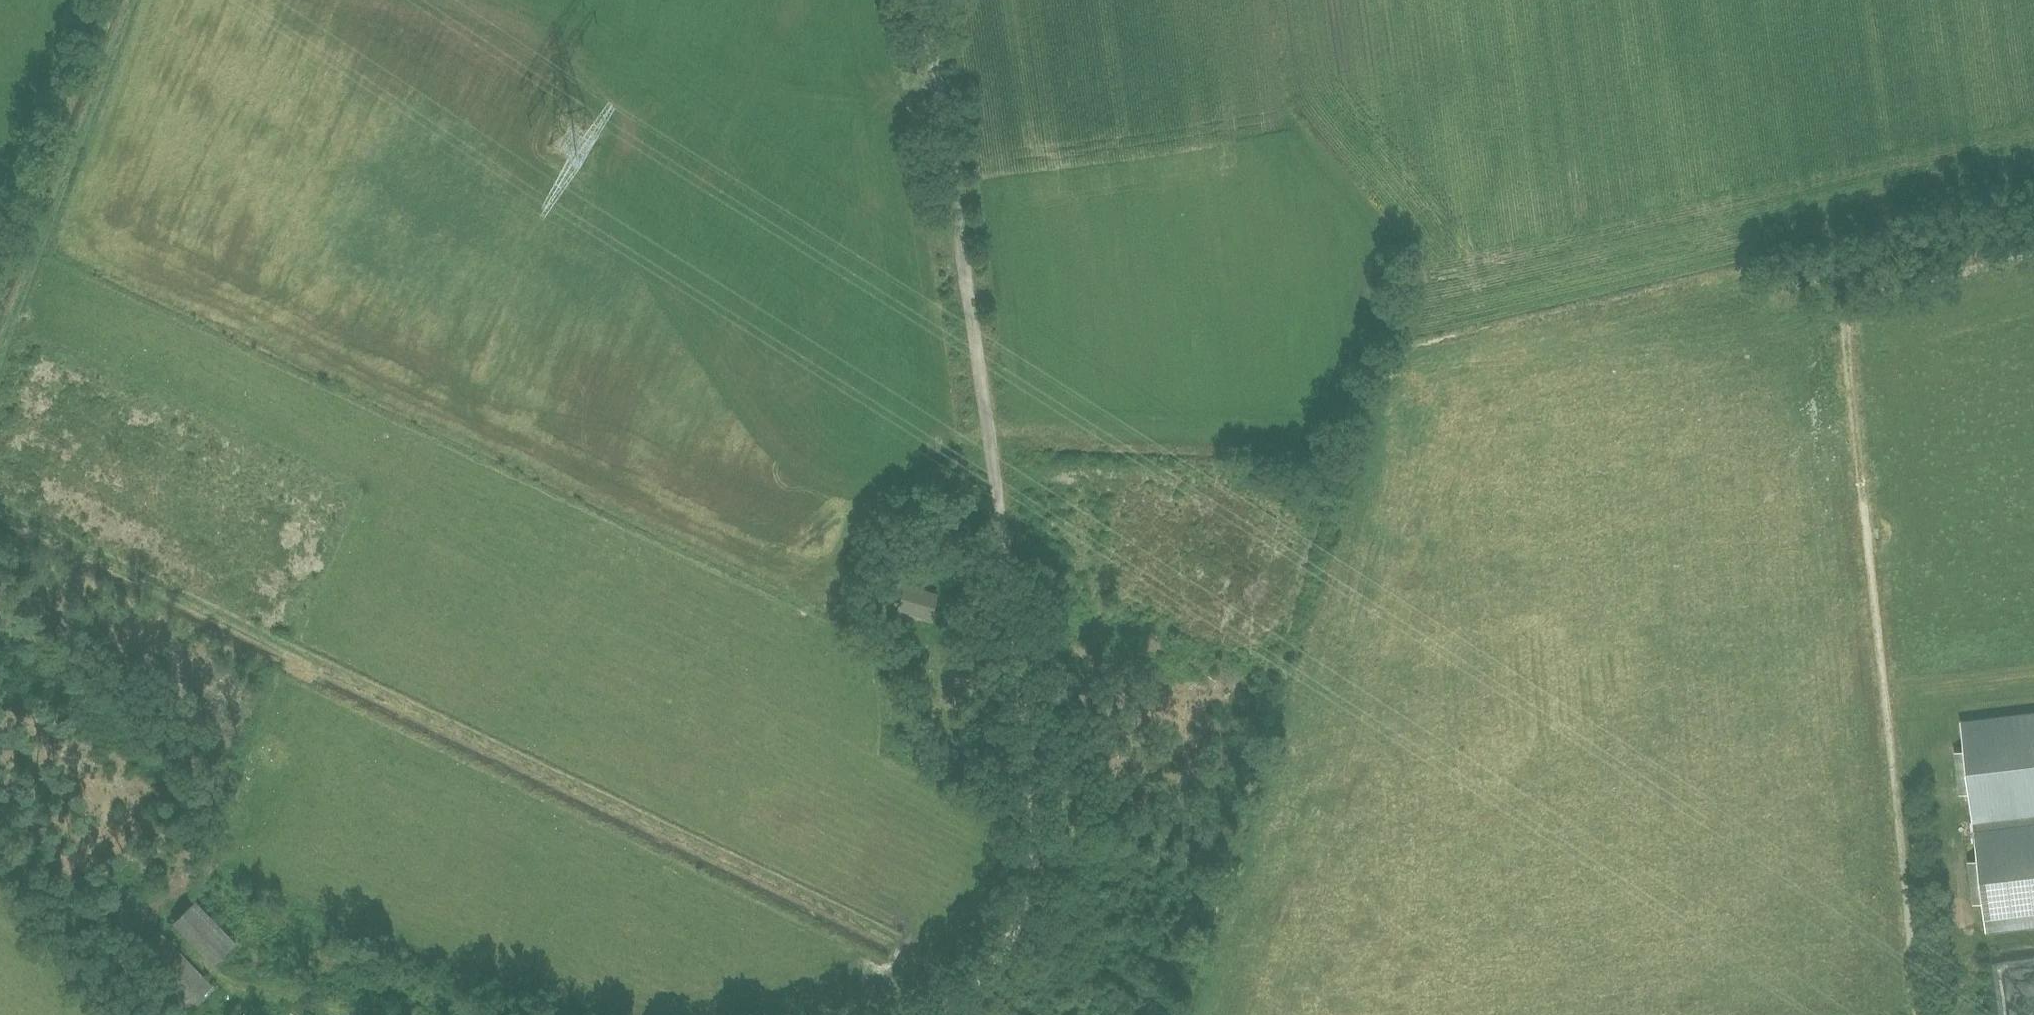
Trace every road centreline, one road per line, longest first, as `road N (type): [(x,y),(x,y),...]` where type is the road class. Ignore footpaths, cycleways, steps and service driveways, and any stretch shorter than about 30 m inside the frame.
road 1 (track): [(926,0),(1025,714),(1034,852),(1025,903),(1005,946),(971,987),(931,1014)]
road 2 (track): [(1908,1014),(1841,314),(1869,293),(2033,256)]
road 3 (track): [(340,1014),(218,975)]

